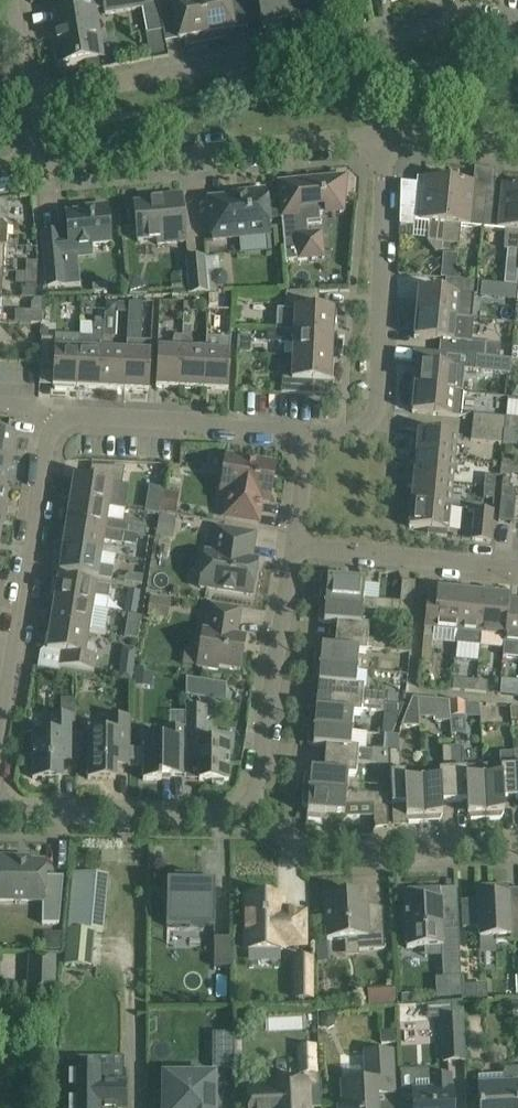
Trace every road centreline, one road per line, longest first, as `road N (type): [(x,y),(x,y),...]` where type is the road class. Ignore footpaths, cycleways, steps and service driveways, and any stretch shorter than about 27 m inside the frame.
road 1 (residential): [(517,27),(468,18),(27,96)]
road 2 (residential): [(309,432),(363,427),(380,399),(377,133)]
road 3 (residential): [(377,133),(36,168)]
road 4 (residential): [(56,422),(45,440),(0,725)]
road 5 (residential): [(517,845),(347,856),(255,813)]
road 6 (residential): [(255,813),(294,553)]
road 7 (residential): [(309,432),(78,413),(56,422)]
road 8 (residential): [(255,813),(0,813)]
road 9 (residential): [(517,569),(294,553)]
road 10 (residential): [(517,143),(377,133)]
road 11 (residential): [(294,553),(309,432)]

